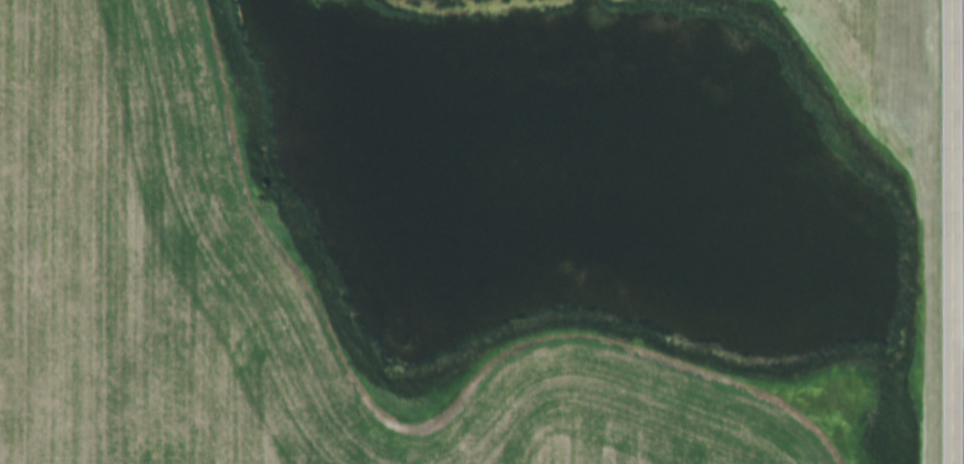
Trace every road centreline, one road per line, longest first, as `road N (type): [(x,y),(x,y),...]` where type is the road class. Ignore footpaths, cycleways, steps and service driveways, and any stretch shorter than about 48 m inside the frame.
road 1 (secondary): [(957,463),(959,0)]

